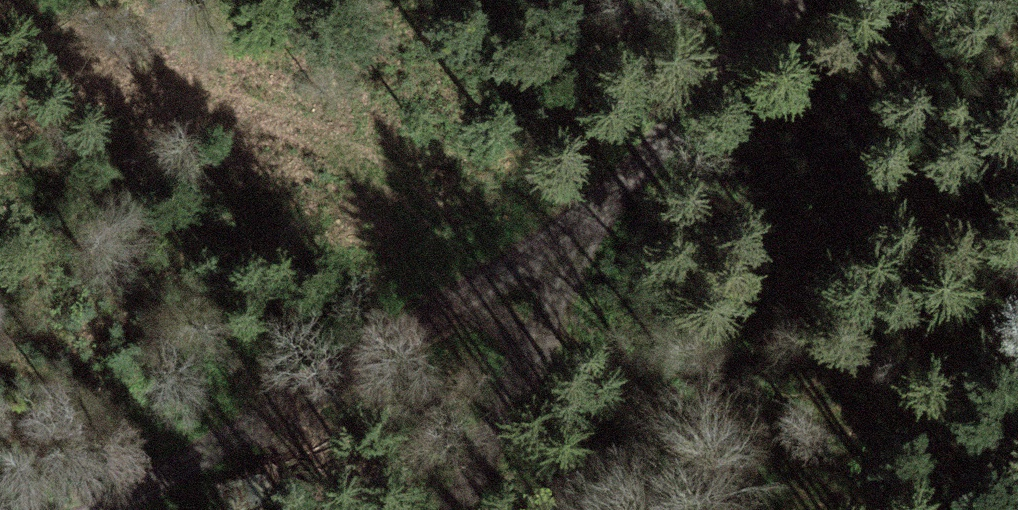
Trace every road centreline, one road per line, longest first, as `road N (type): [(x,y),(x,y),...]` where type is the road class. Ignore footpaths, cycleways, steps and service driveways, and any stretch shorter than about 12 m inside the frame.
road 1 (track): [(96,509),(362,357),(602,195),(775,0)]
road 2 (track): [(602,195),(455,509)]

